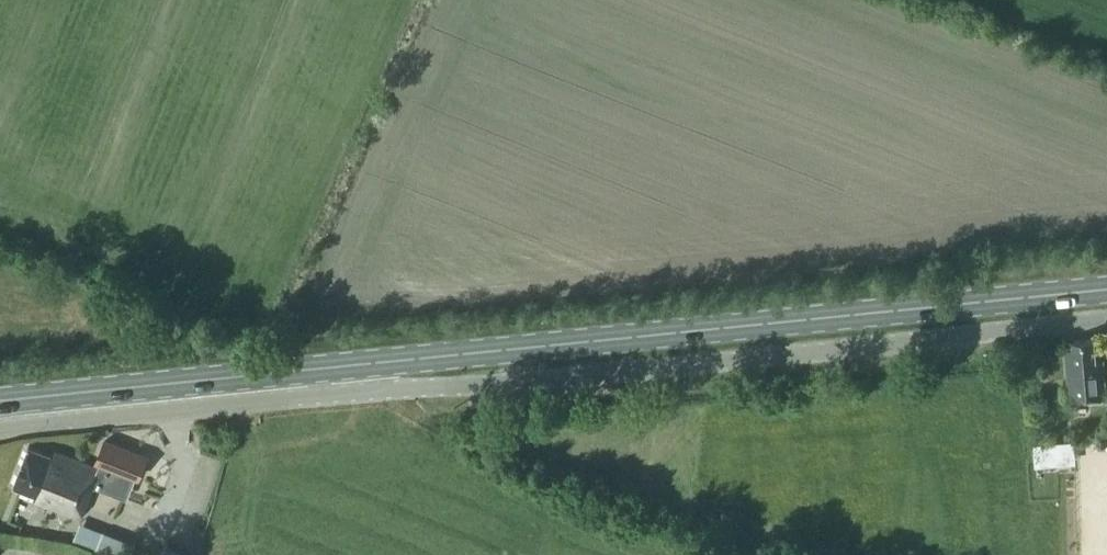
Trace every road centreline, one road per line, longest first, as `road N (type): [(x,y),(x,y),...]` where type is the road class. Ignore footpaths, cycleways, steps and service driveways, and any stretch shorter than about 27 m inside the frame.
road 1 (primary): [(0,401),(1106,291)]
road 2 (unclassified): [(0,430),(315,393),(1106,321)]

